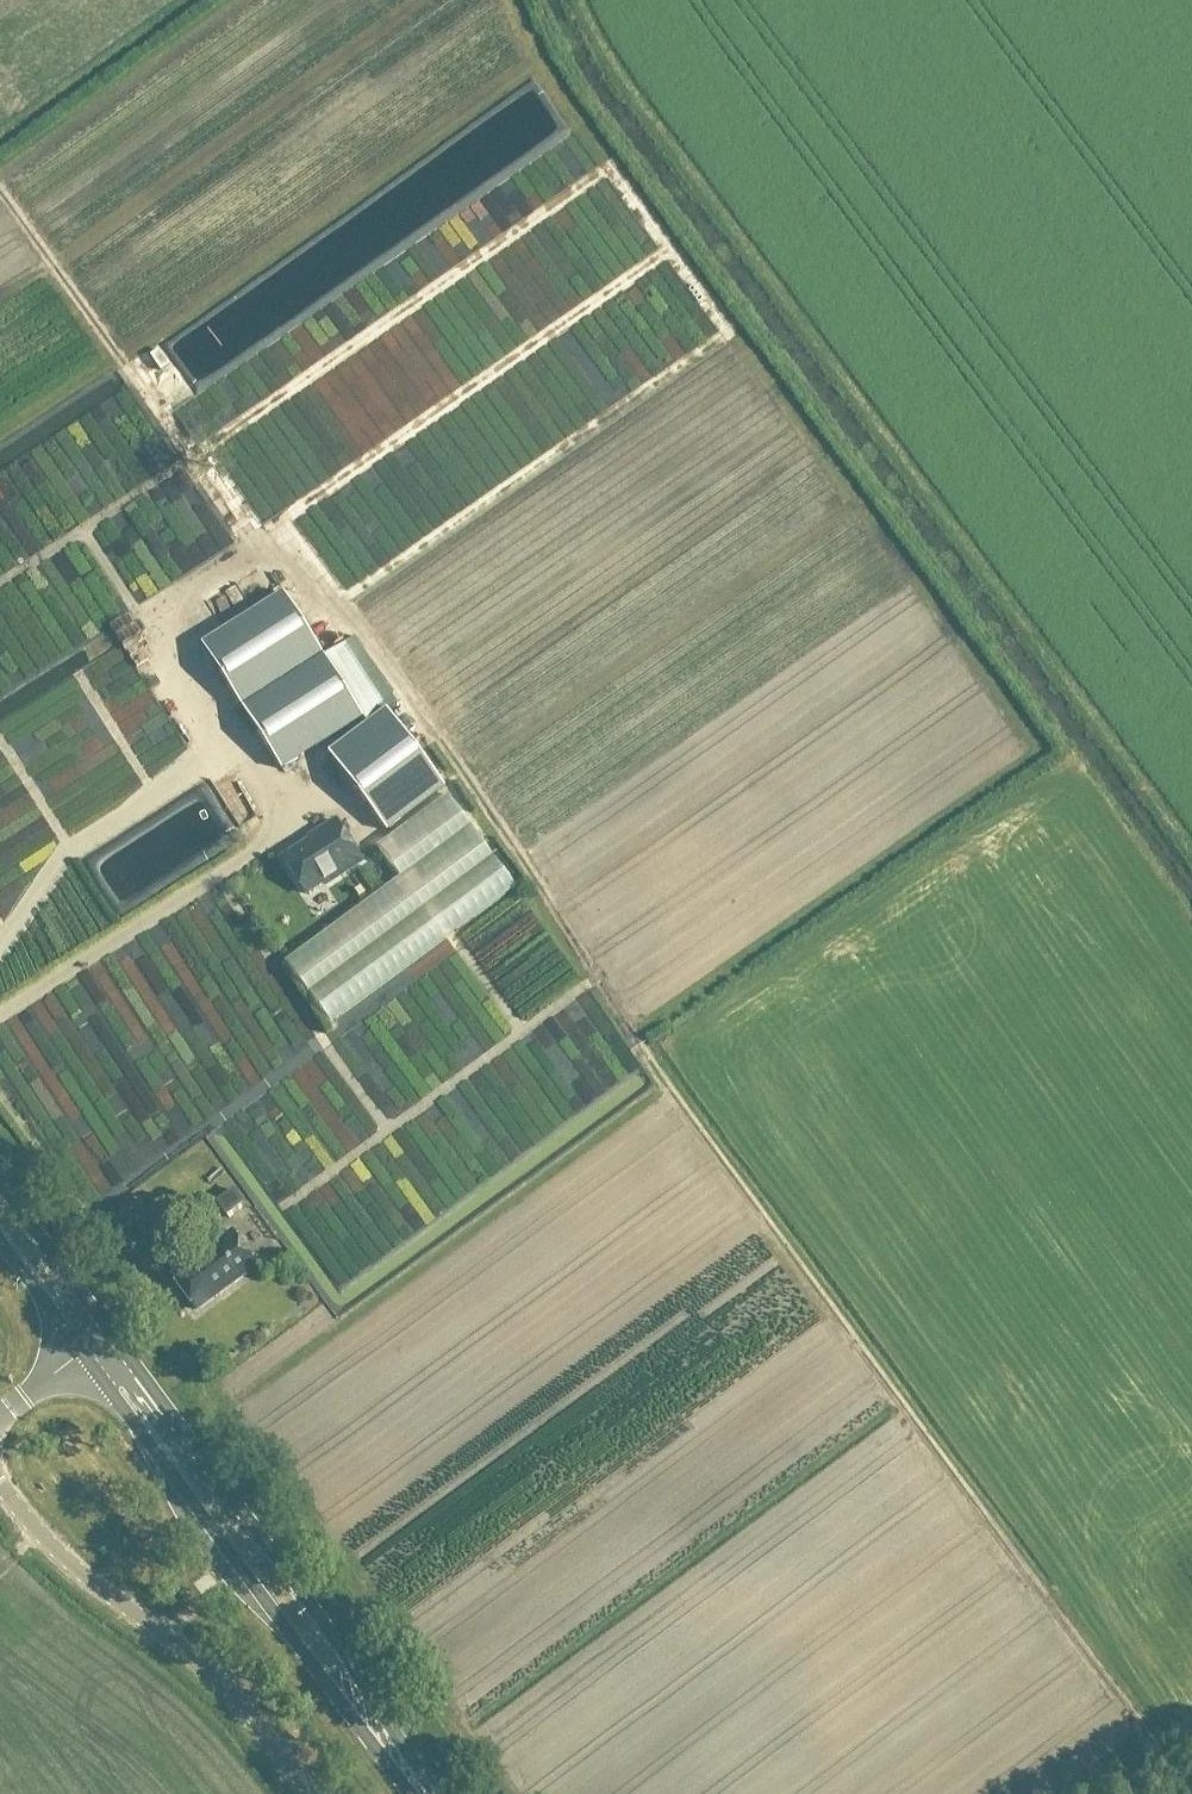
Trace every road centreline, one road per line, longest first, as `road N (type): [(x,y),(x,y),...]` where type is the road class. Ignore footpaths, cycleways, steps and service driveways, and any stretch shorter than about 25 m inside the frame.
road 1 (primary): [(434,1793),(267,1546),(108,1332)]
road 2 (primary): [(81,1354),(320,1680),(416,1793)]
road 3 (unclassified): [(309,1793),(230,1693),(91,1583),(0,1487)]
road 4 (primary): [(108,1332),(0,1185)]
road 5 (primary): [(0,1245),(81,1354)]

